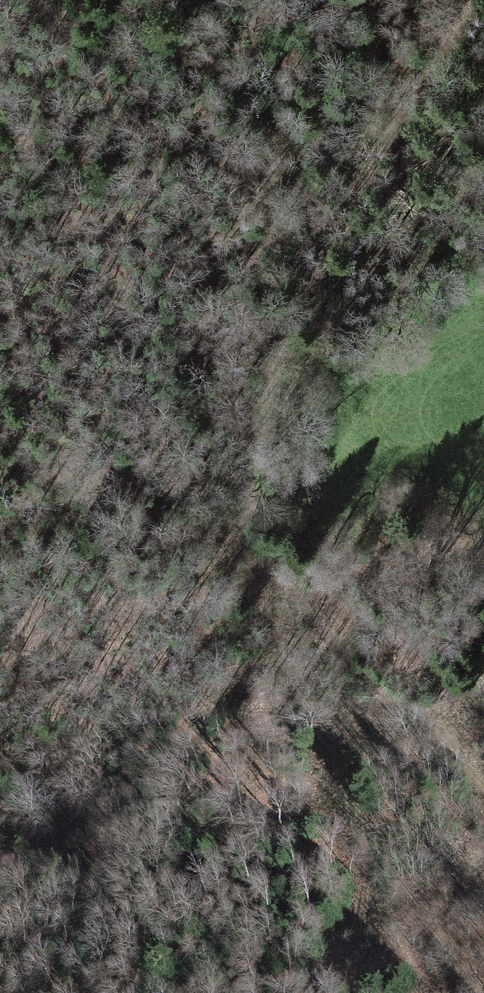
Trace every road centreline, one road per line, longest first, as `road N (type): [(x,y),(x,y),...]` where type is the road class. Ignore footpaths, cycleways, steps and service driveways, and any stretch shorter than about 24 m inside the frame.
road 1 (track): [(483,786),(287,577),(261,513),(266,374)]
road 2 (track): [(318,992),(359,932),(365,847),(339,758),(269,621),(260,586),(267,538)]
road 3 (track): [(459,0),(430,78),(266,374)]

